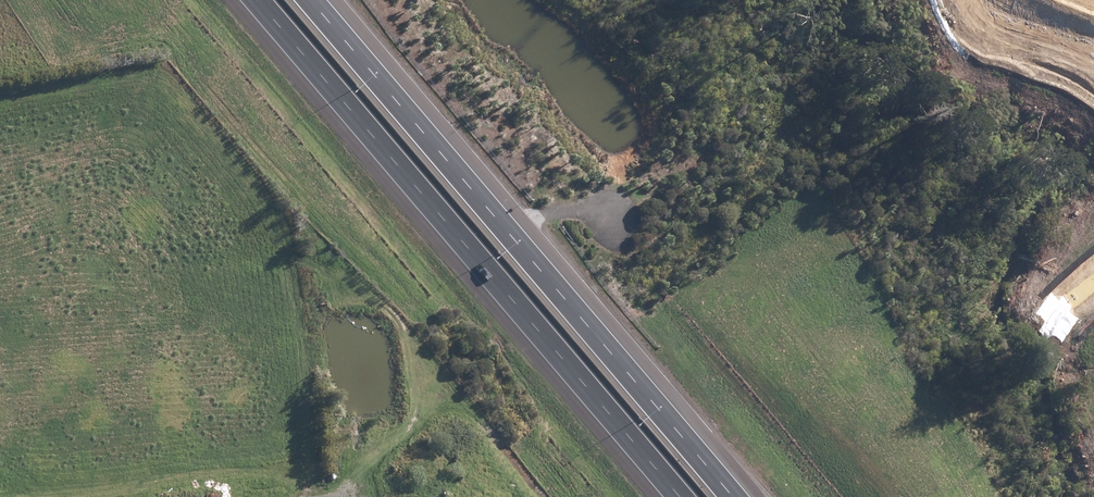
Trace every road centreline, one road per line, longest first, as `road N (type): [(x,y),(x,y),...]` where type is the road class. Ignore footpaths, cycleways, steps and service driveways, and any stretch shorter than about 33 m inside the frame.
road 1 (motorway): [(681,496),(258,0)]
road 2 (motorway): [(313,0),(729,496)]

